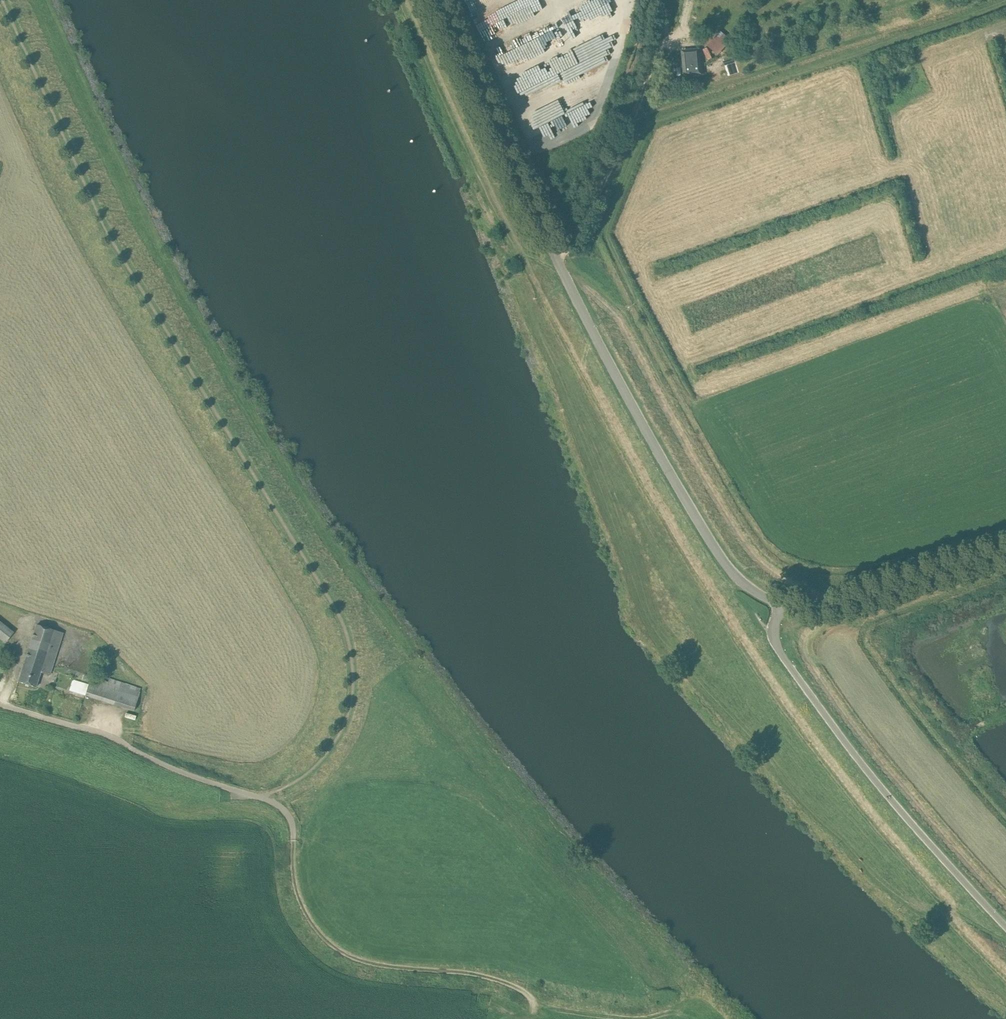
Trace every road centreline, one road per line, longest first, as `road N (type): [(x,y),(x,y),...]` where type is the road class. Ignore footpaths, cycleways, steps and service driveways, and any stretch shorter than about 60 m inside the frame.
road 1 (unclassified): [(782,605),(752,590),(716,548),(557,249),(440,0)]
road 2 (unclassified): [(1005,928),(913,825),(795,674),(775,640),(782,605)]
road 3 (track): [(523,990),(463,971),(384,966),(335,946),(300,901),(287,813),(259,798)]
road 4 (unclassified): [(259,798),(116,738),(0,704)]
road 5 (unclassified): [(1005,552),(834,606),(782,605)]

